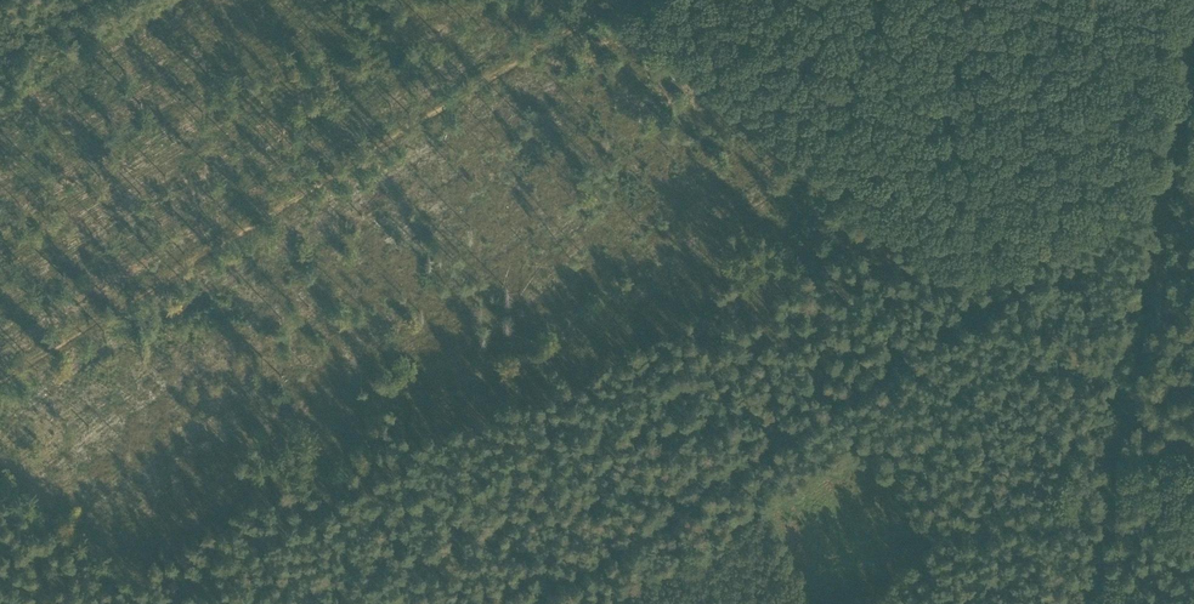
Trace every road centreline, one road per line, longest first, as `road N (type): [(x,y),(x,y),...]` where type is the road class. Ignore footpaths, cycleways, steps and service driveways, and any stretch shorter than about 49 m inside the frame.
road 1 (track): [(516,603),(981,295),(1193,447)]
road 2 (track): [(0,376),(599,5)]

